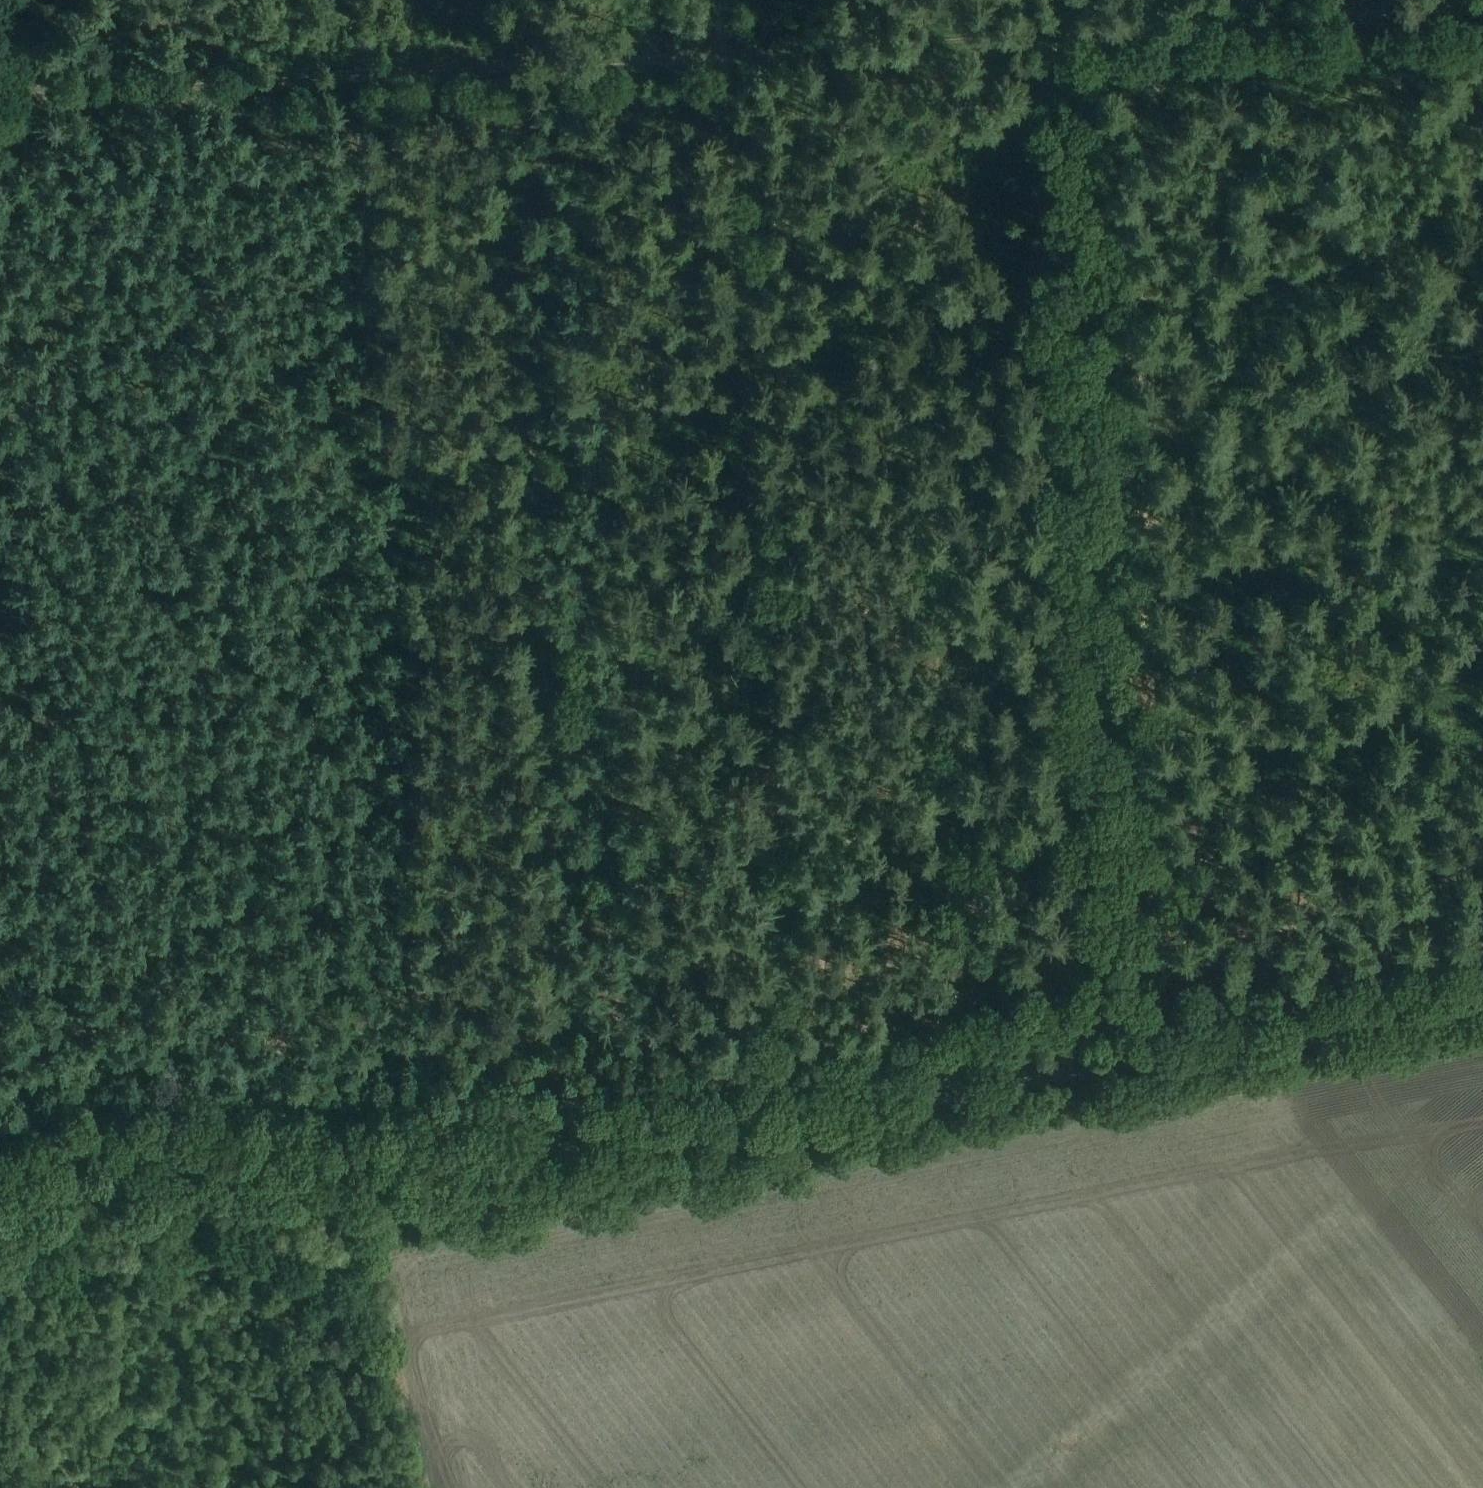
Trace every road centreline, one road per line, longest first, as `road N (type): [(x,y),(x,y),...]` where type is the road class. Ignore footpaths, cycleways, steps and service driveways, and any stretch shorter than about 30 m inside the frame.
road 1 (track): [(1482,982),(829,1122),(67,1100),(0,1128)]
road 2 (track): [(1482,10),(731,48),(0,100)]
road 3 (track): [(723,0),(790,1126)]

